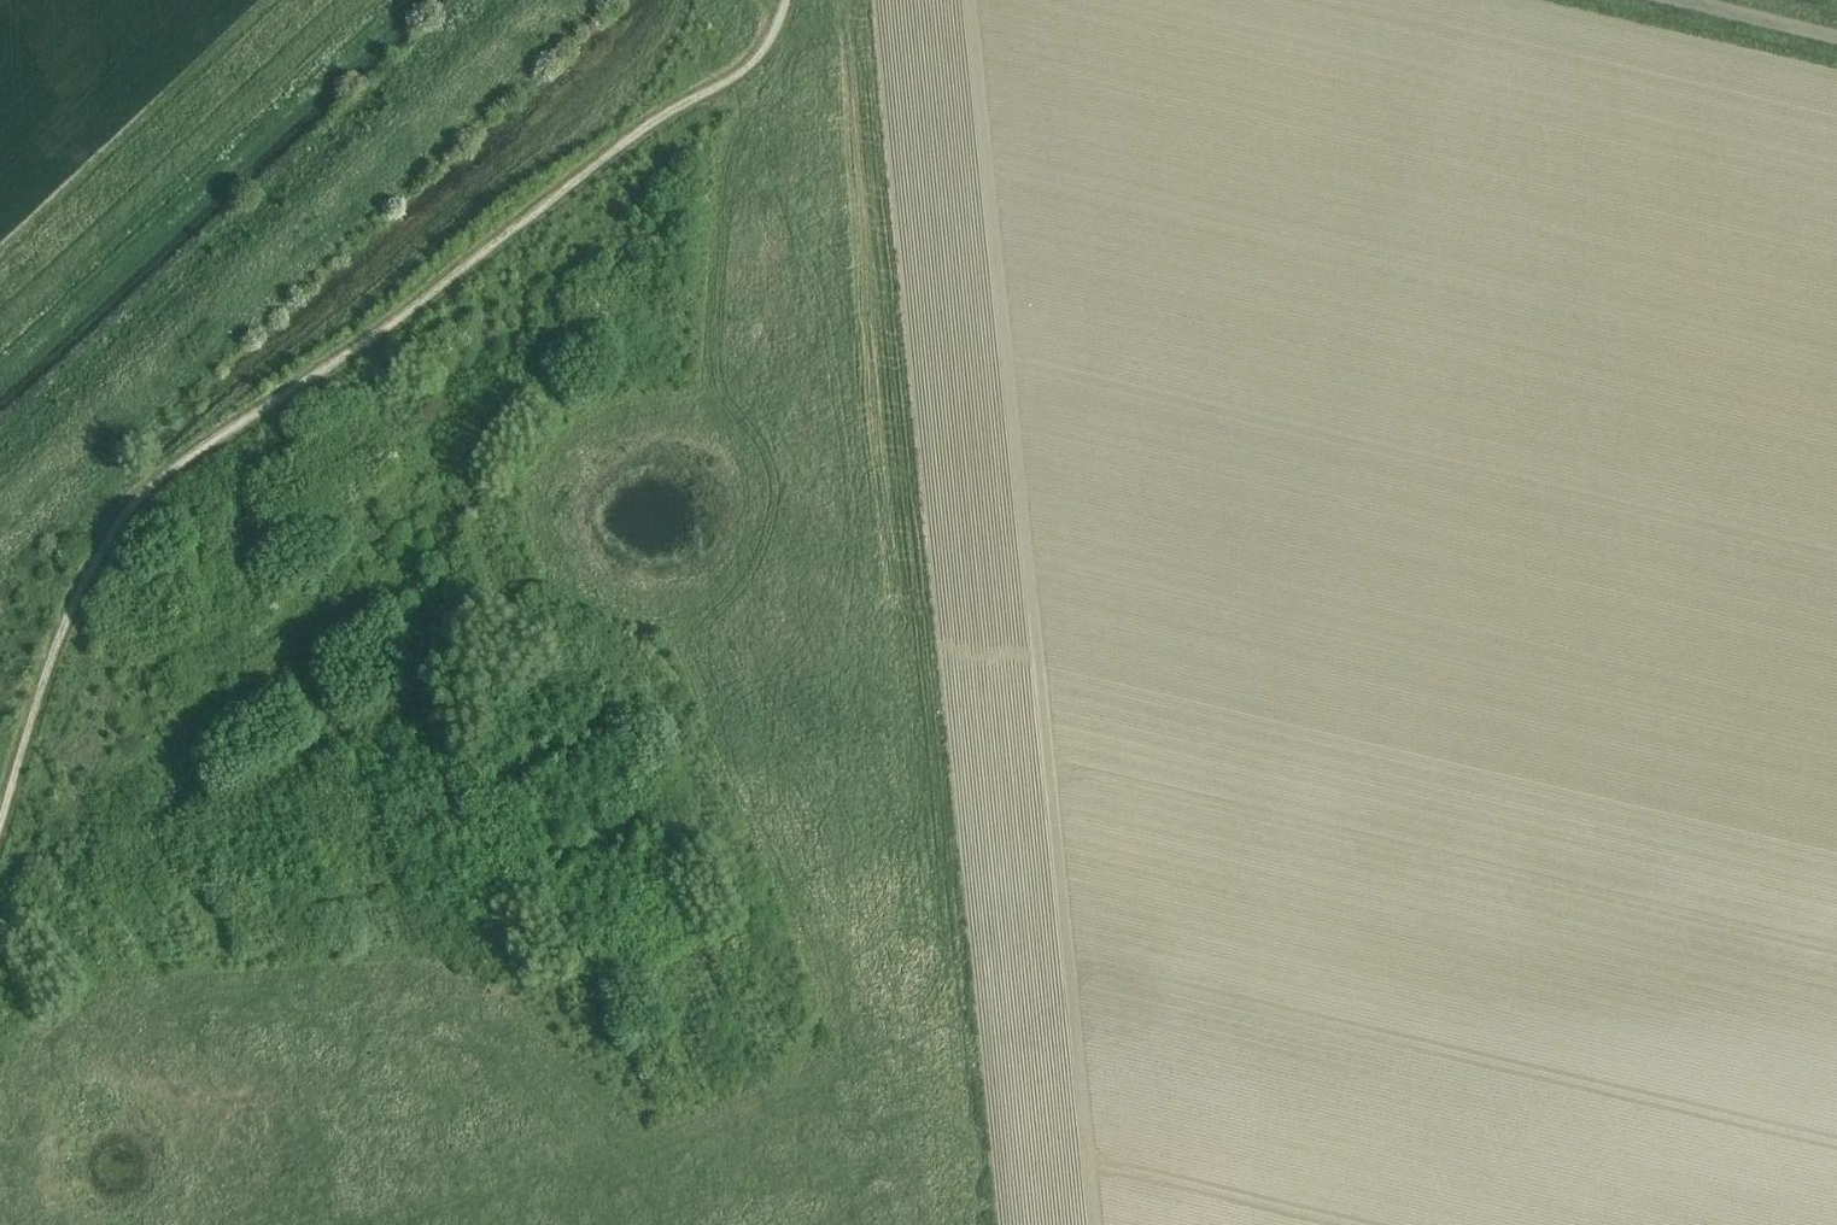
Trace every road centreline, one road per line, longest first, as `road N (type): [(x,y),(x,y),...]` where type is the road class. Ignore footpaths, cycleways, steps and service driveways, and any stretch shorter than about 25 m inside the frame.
road 1 (track): [(1680,0),(1836,37)]

